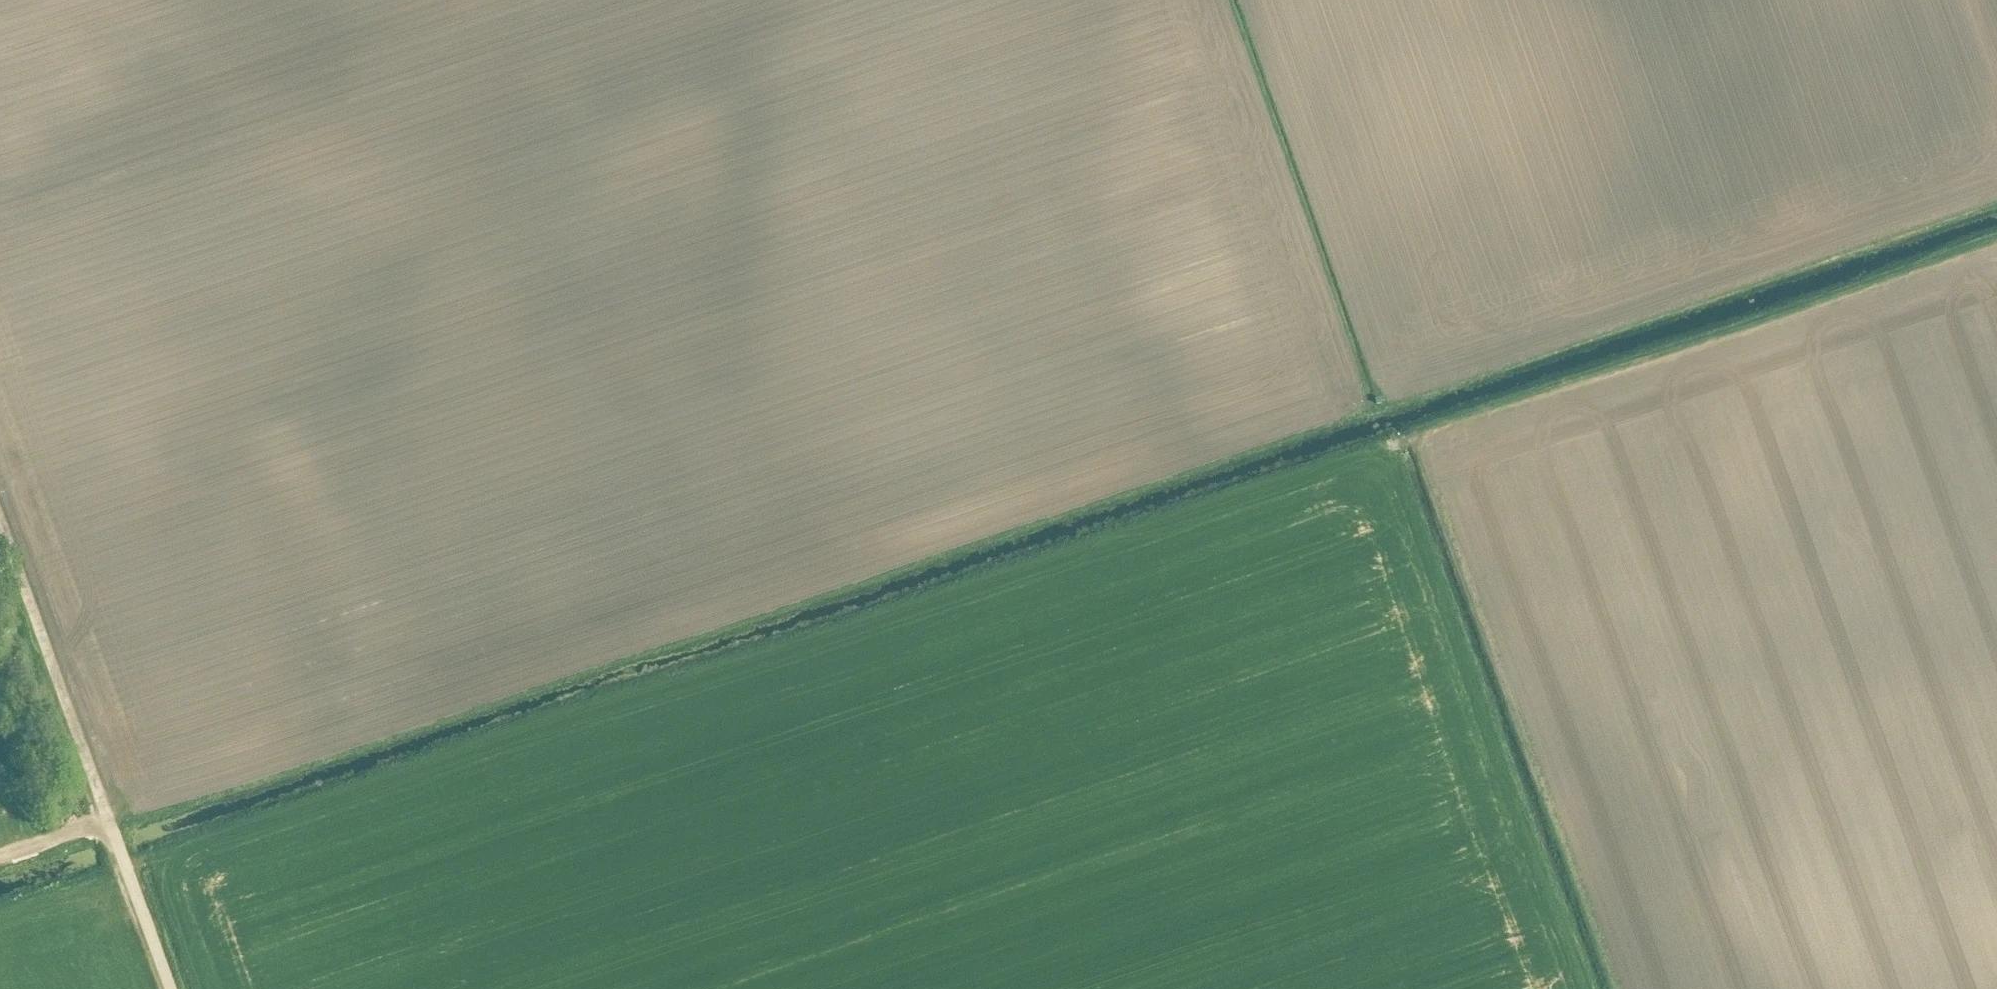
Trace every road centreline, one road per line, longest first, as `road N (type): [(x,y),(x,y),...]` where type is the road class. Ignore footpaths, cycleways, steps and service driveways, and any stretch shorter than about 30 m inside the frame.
road 1 (track): [(168,988),(0,527)]

